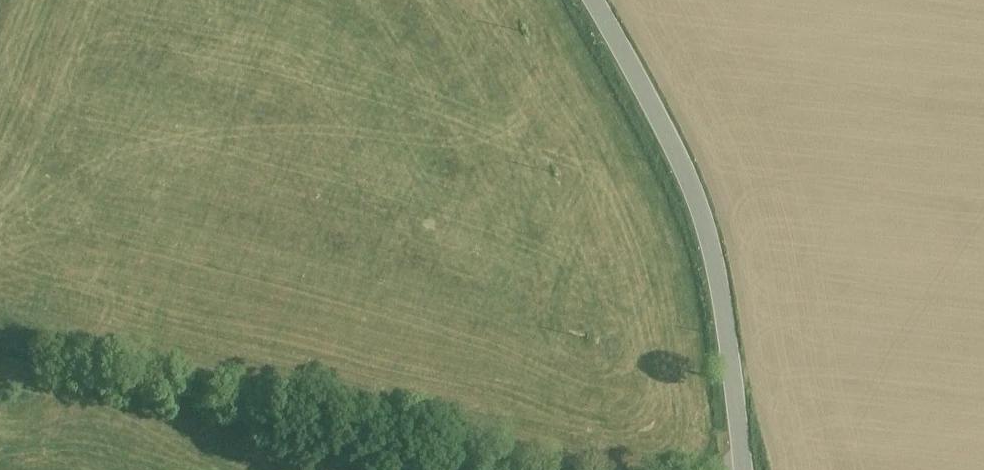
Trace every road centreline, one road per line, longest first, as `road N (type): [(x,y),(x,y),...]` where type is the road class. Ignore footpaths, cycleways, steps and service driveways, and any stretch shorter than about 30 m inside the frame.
road 1 (tertiary): [(594,0),(686,172),(710,241),(744,469)]

